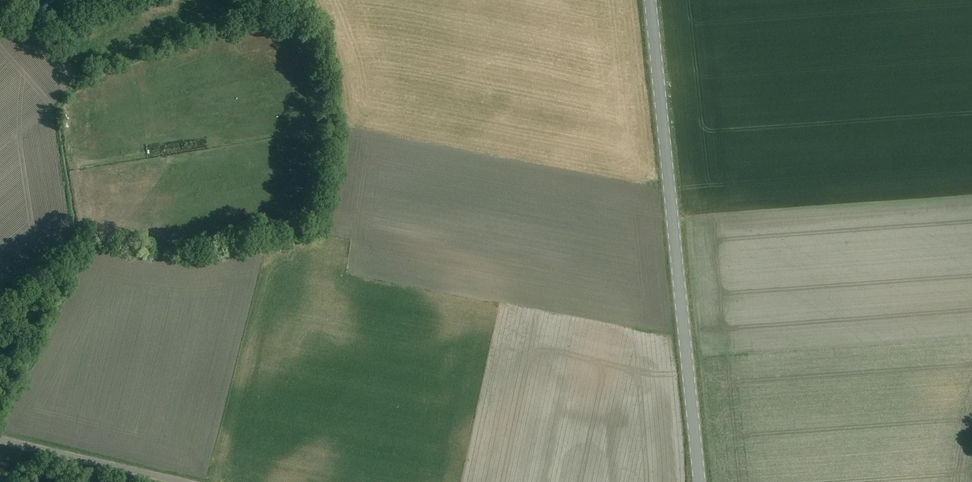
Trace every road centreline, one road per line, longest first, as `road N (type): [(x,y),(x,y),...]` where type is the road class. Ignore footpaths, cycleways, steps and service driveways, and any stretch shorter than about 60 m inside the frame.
road 1 (primary): [(700,481),(649,0)]
road 2 (unclassified): [(187,481),(0,439)]

